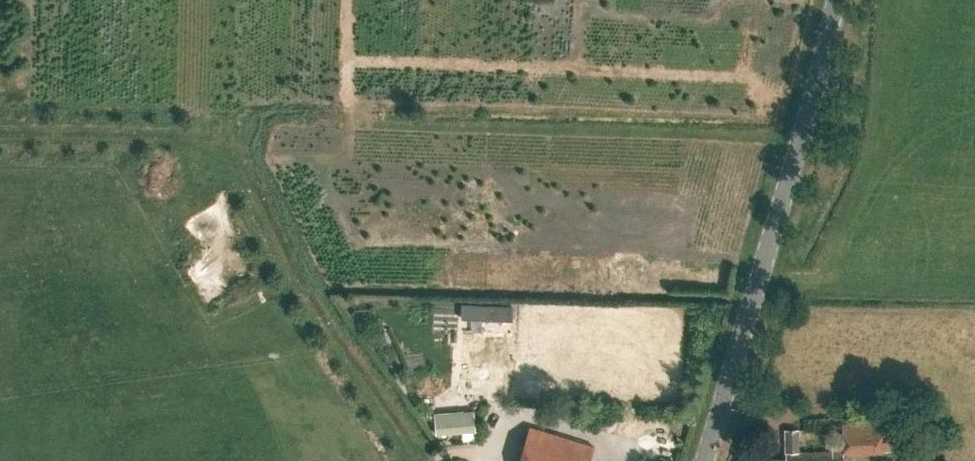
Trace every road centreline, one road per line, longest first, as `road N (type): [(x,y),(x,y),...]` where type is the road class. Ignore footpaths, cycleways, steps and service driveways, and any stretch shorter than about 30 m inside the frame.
road 1 (track): [(415,460),(309,311),(228,141),(0,145)]
road 2 (tertiary): [(705,460),(836,0)]

